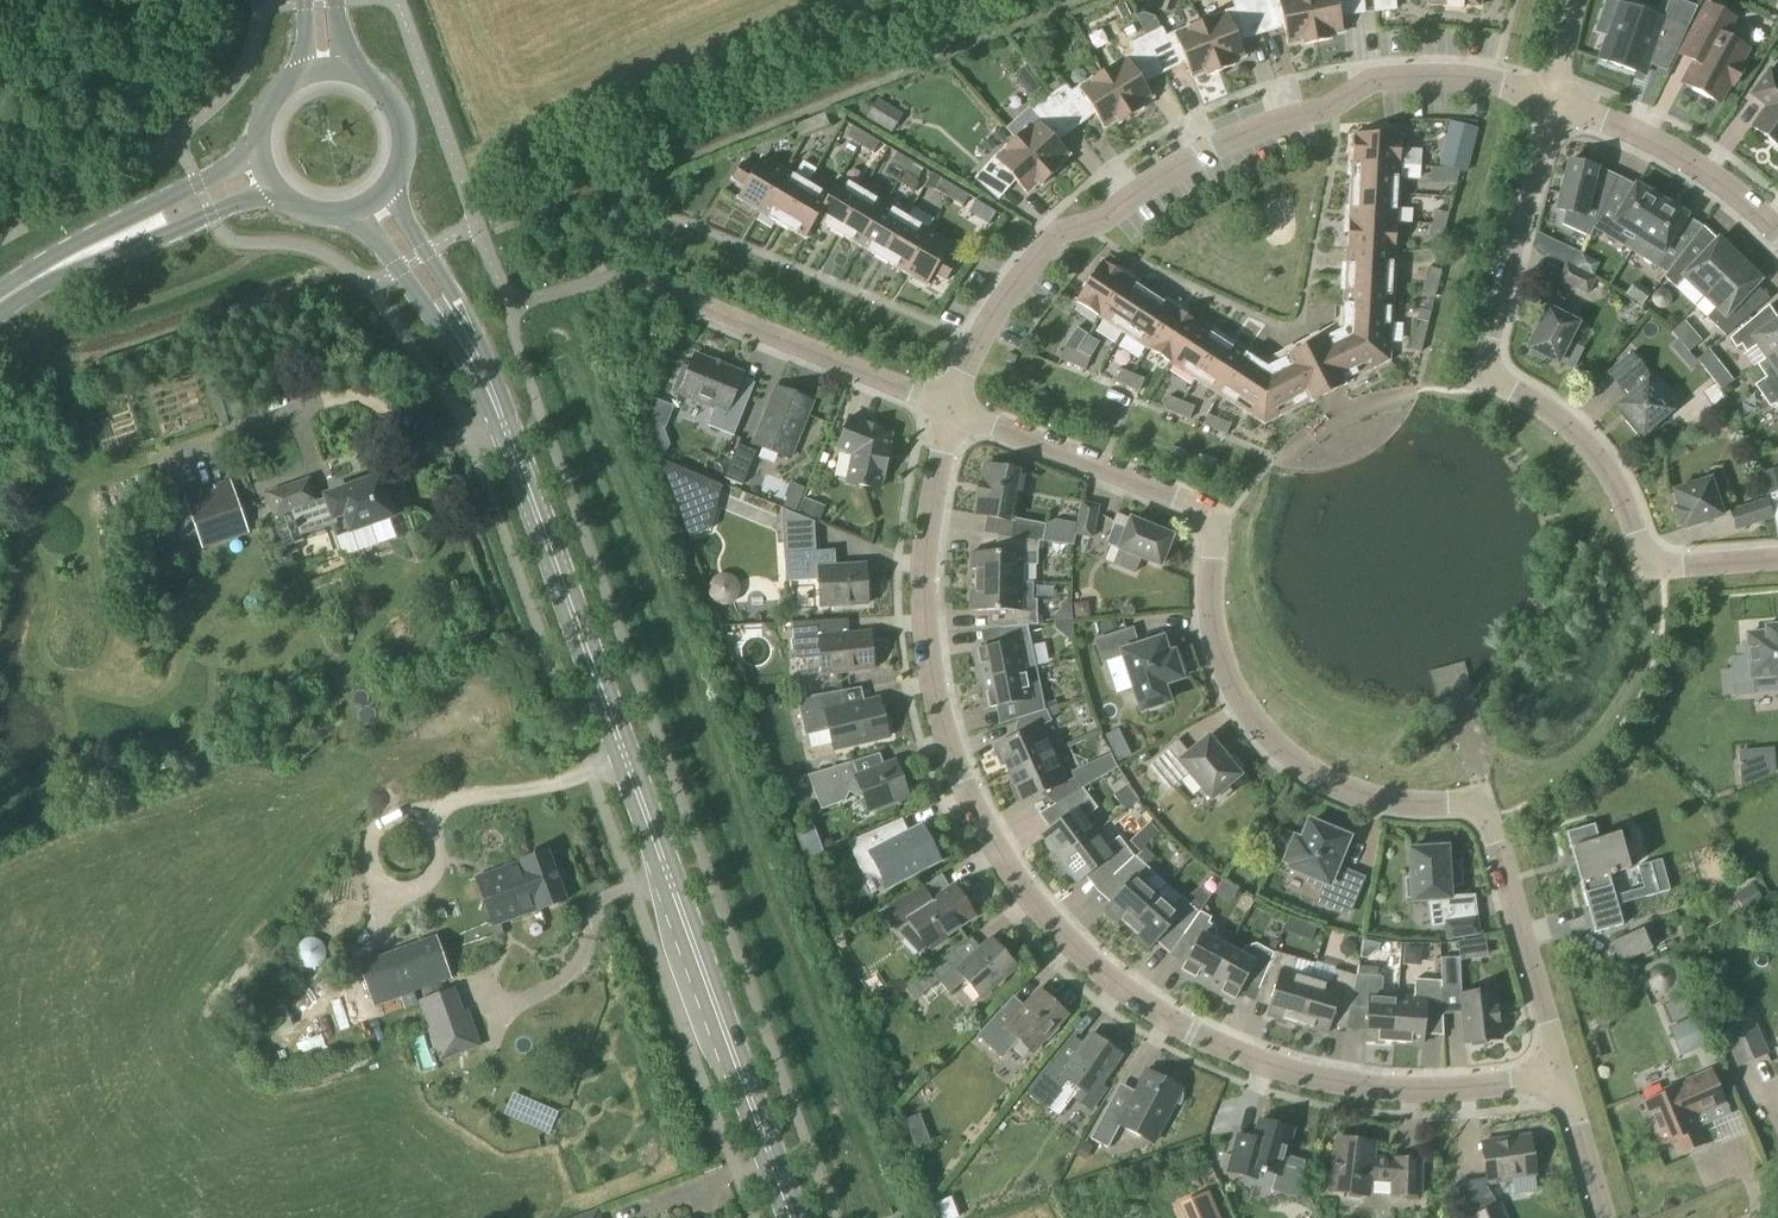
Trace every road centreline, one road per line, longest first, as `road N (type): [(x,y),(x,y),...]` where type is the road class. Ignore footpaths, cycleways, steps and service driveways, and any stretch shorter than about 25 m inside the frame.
road 1 (residential): [(1558,1072),(1470,1091),(1325,1082),(1189,1033),(1075,949),(1013,876),(959,779),(929,673),(922,555),(951,409)]
road 2 (residential): [(1558,1072),(1491,815),(1461,802),(1374,800),(1332,786),(1274,745),(1220,662),(1210,617),(1215,525),(1207,515),(951,409)]
road 3 (tertiary): [(790,1217),(507,435)]
road 4 (residential): [(951,409),(1000,313),(1059,239),(1108,224),(1207,157),(1327,115),(1376,84),(1454,82),(1551,97)]
road 5 (residential): [(1777,557),(1643,566),(1621,501),(1581,441),(1492,380),(1488,334),(1551,97)]
road 6 (tertiary): [(507,435),(464,319),(382,188)]
road 7 (tertiary): [(347,209),(431,315),(507,435)]
road 8 (residential): [(951,409),(694,306)]
road 9 (residential): [(1551,97),(1658,152),(1740,207),(1777,246)]
road 10 (primary): [(261,149),(60,257),(28,284)]
road 11 (primary): [(28,284),(275,183)]
road 12 (residential): [(1603,1217),(1558,1072)]
road 13 (primary): [(382,188),(399,153),(395,115),(371,85),(347,74)]

